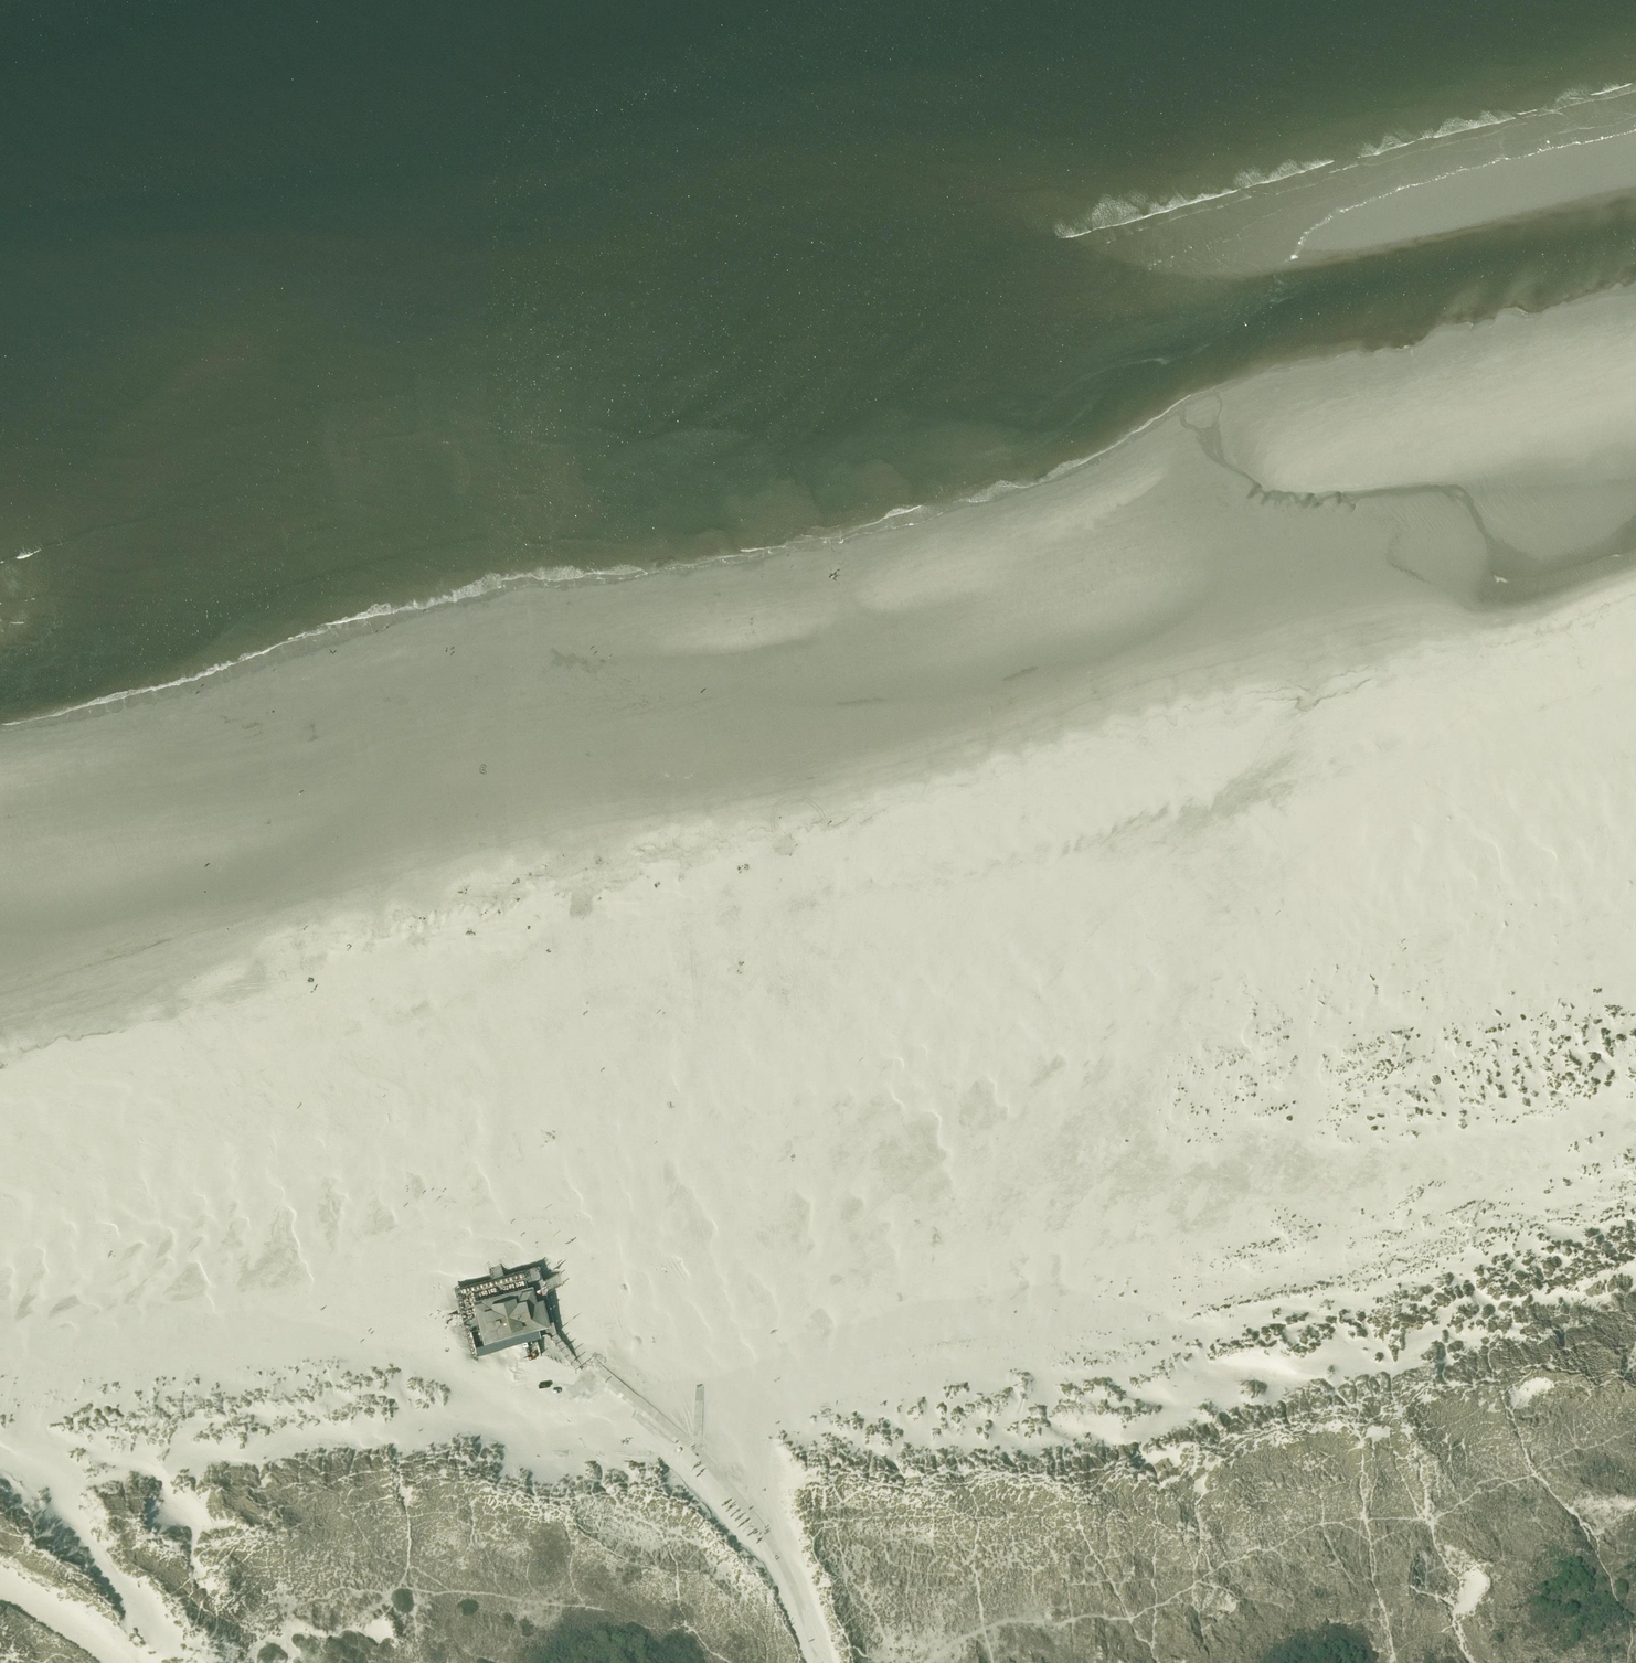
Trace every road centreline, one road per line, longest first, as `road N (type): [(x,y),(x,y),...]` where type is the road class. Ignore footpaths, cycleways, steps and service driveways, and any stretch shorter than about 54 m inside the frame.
road 1 (track): [(125,1662),(0,1583)]

